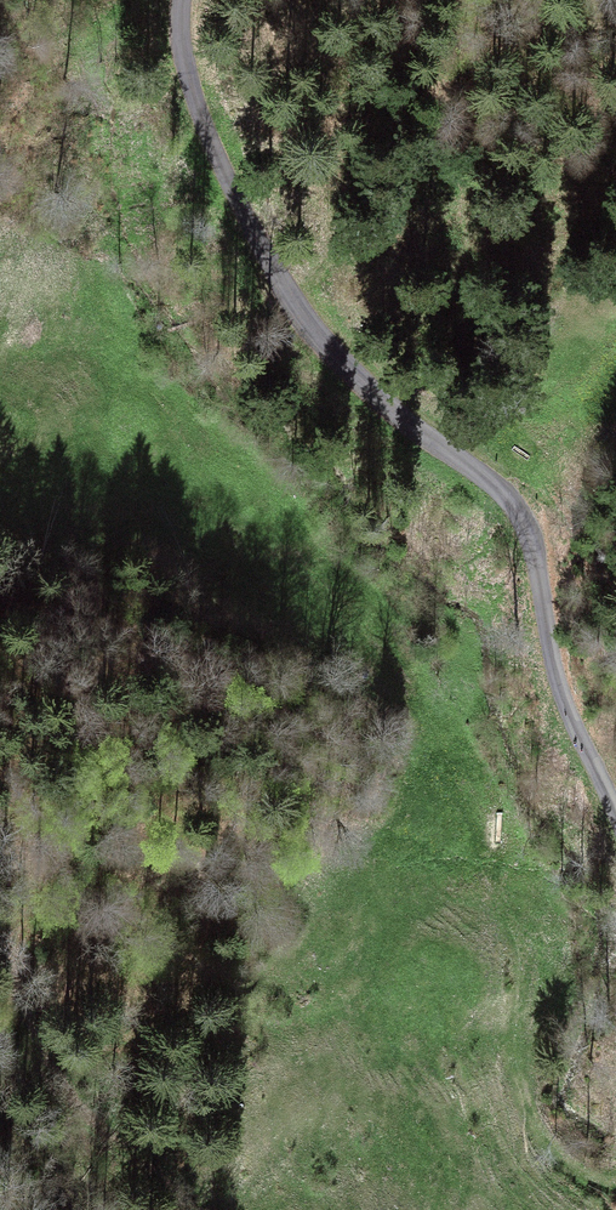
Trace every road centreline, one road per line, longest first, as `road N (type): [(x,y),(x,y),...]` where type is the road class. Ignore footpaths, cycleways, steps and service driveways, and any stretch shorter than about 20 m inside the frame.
road 1 (track): [(615,1194),(548,1149),(534,1128),(521,1093),(520,1005),(409,672),(333,583),(44,444)]
road 2 (unclassified): [(615,809),(561,696),(531,540),(493,487),(348,367),(277,278),(189,86),(180,0)]

